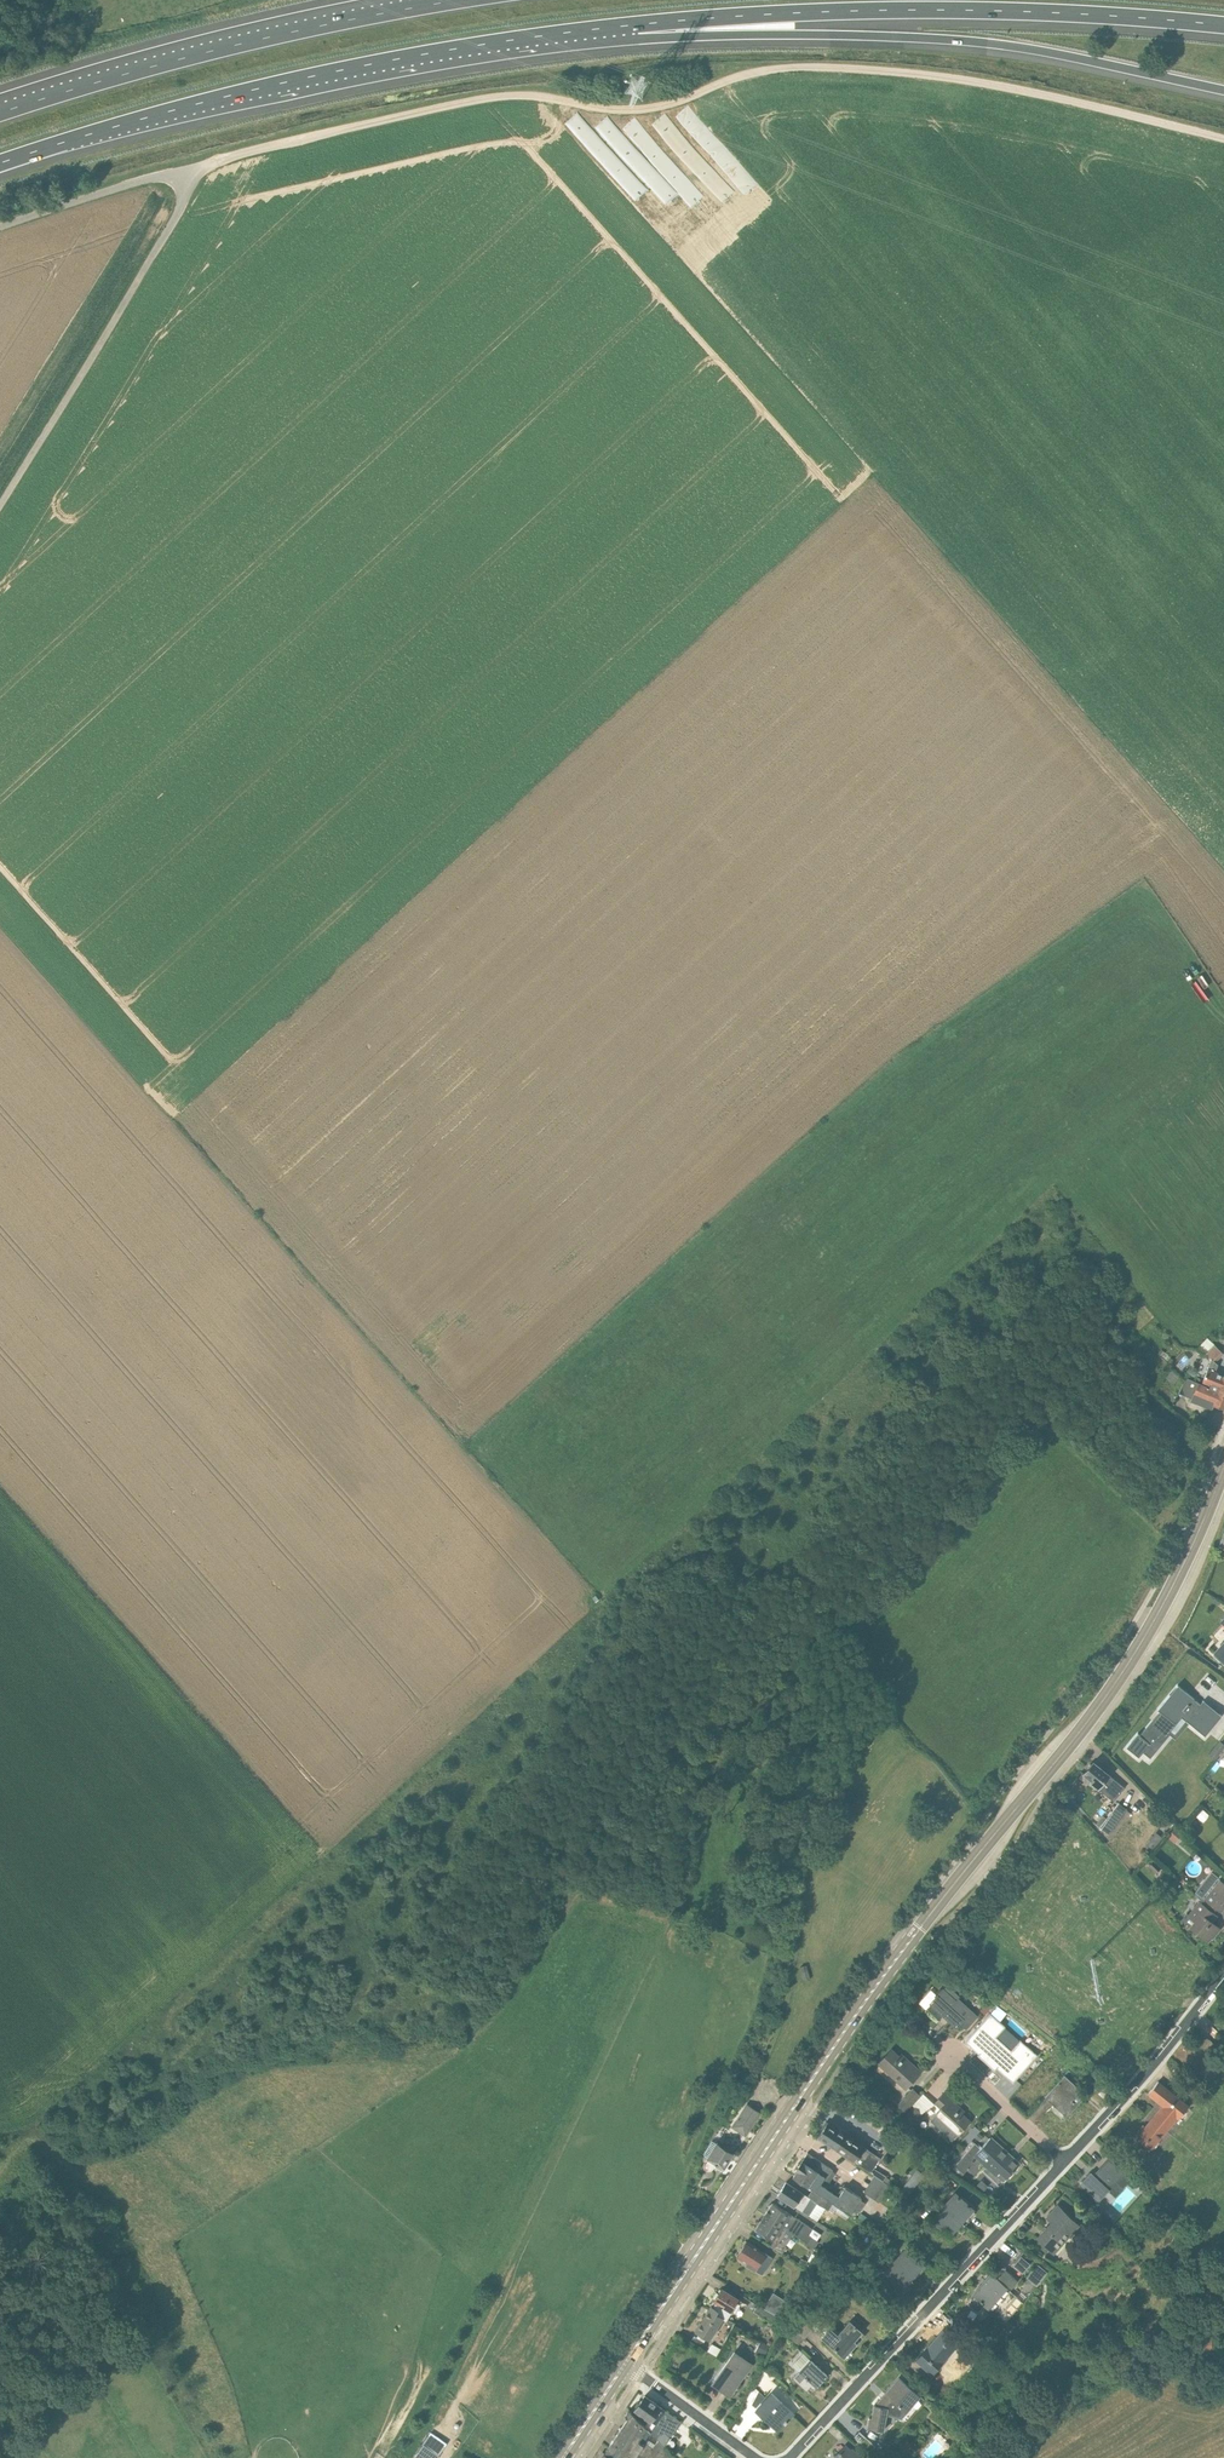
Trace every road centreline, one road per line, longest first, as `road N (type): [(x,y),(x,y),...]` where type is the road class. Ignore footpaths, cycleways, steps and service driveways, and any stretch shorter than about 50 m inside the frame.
road 1 (secondary): [(625,2365),(870,1994),(1125,1670),(1186,1559),(1223,1467)]
road 2 (track): [(186,169),(485,98),(536,95),(640,109),(786,68),(944,76),(1223,137)]
road 3 (motorway): [(0,167),(259,92),(452,52),(639,26)]
road 4 (motorway): [(639,26),(878,31),(1035,50),(1223,91)]
road 5 (motorway): [(639,26),(937,13),(1223,29)]
road 6 (motorway): [(439,0),(235,42),(0,109)]
road 7 (unclassified): [(788,2457),(1065,2161)]
road 8 (residential): [(1223,1976),(1065,2161)]
road 9 (unclassified): [(186,169),(0,226)]
road 10 (unclassified): [(625,2365),(749,2457)]
road 11 (residential): [(1065,2161),(951,2057)]

